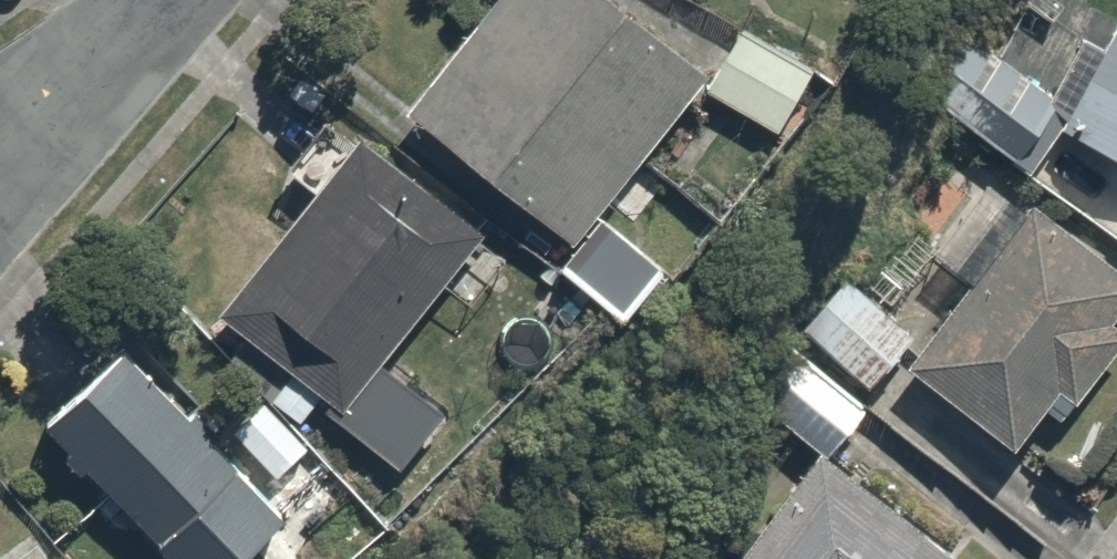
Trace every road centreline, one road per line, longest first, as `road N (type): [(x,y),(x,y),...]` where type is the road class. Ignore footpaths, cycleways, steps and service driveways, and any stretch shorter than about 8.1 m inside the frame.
road 1 (residential): [(147,0),(0,139)]

